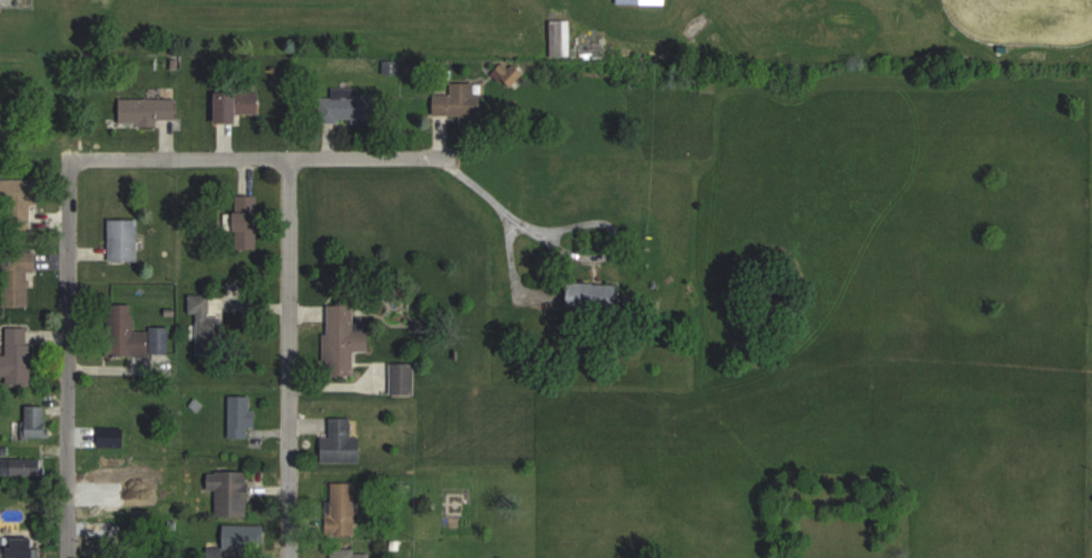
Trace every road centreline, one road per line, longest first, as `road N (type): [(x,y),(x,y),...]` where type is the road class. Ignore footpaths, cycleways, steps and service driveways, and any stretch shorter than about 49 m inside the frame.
road 1 (residential): [(289,557),(289,156)]
road 2 (residential): [(69,557),(70,158)]
road 3 (residential): [(70,158),(456,155)]

